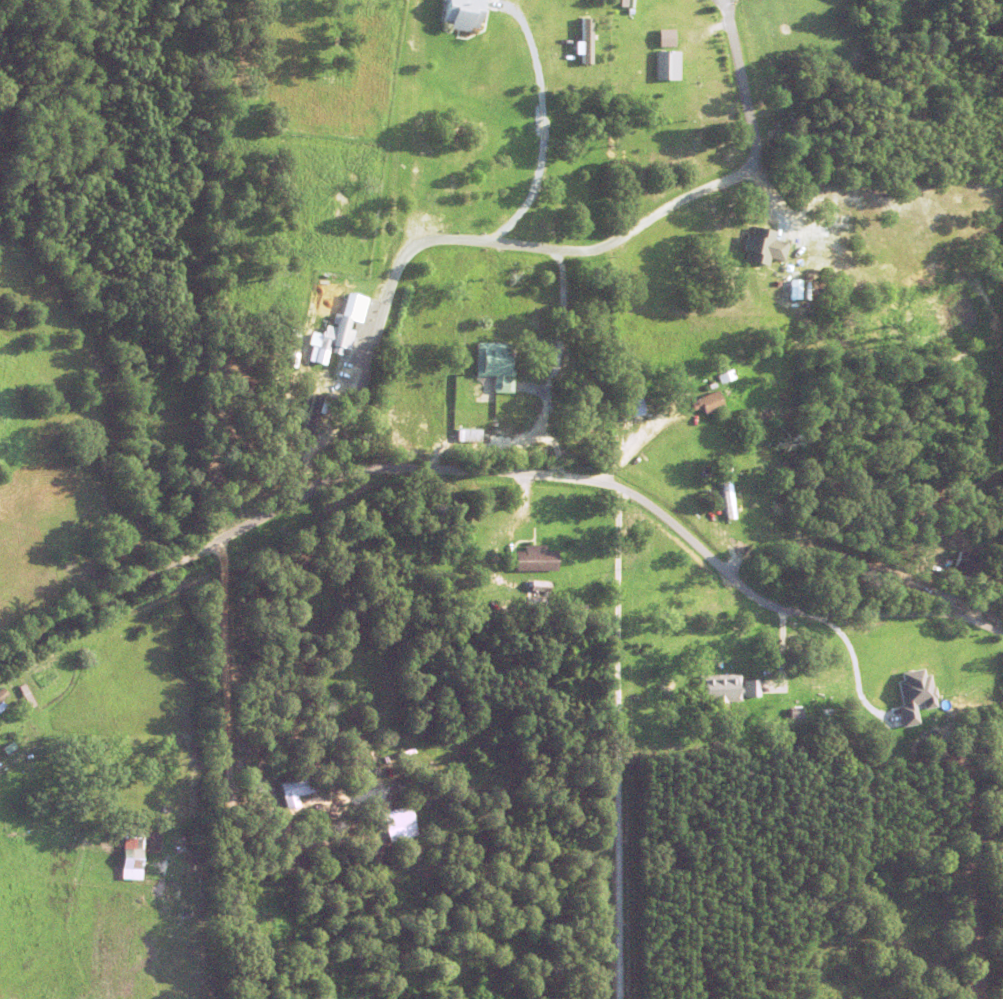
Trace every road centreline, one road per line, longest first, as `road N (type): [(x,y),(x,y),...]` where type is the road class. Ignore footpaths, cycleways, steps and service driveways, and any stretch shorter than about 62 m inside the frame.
road 1 (residential): [(1002,633),(801,646),(704,594),(621,510),(283,505)]
road 2 (residential): [(334,471),(0,656)]

